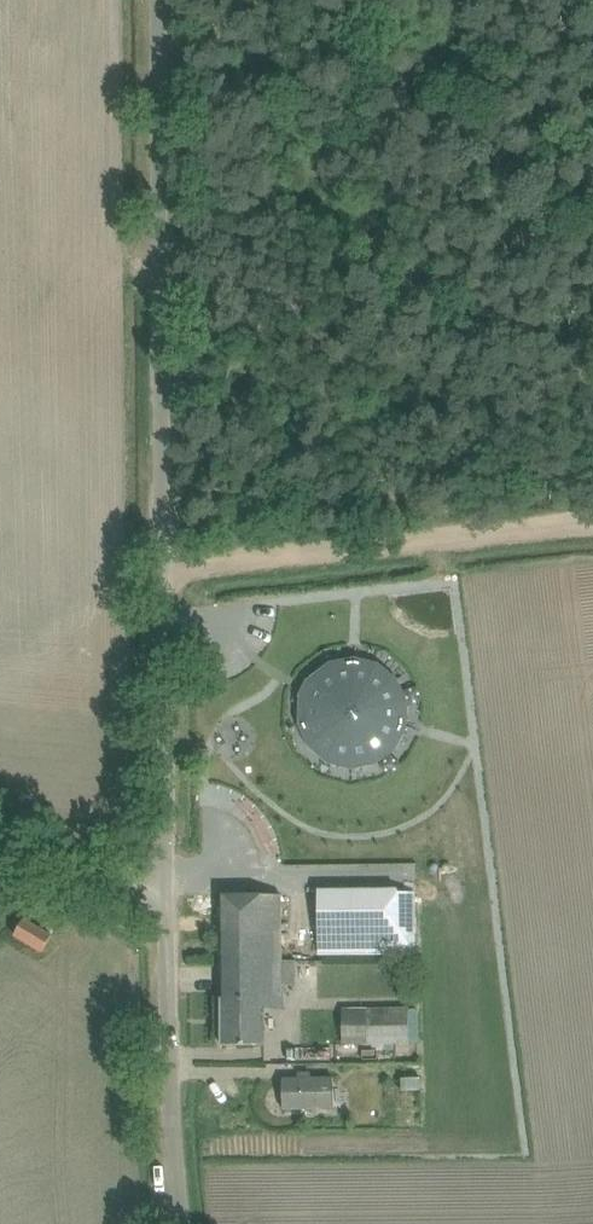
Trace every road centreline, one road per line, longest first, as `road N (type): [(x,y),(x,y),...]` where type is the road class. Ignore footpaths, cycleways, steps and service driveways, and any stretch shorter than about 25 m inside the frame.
road 1 (unclassified): [(166,892),(154,574),(156,0)]
road 2 (track): [(154,574),(592,529)]
road 3 (unclassified): [(171,1223),(166,892)]
road 4 (unclassified): [(166,892),(76,876),(0,837)]

